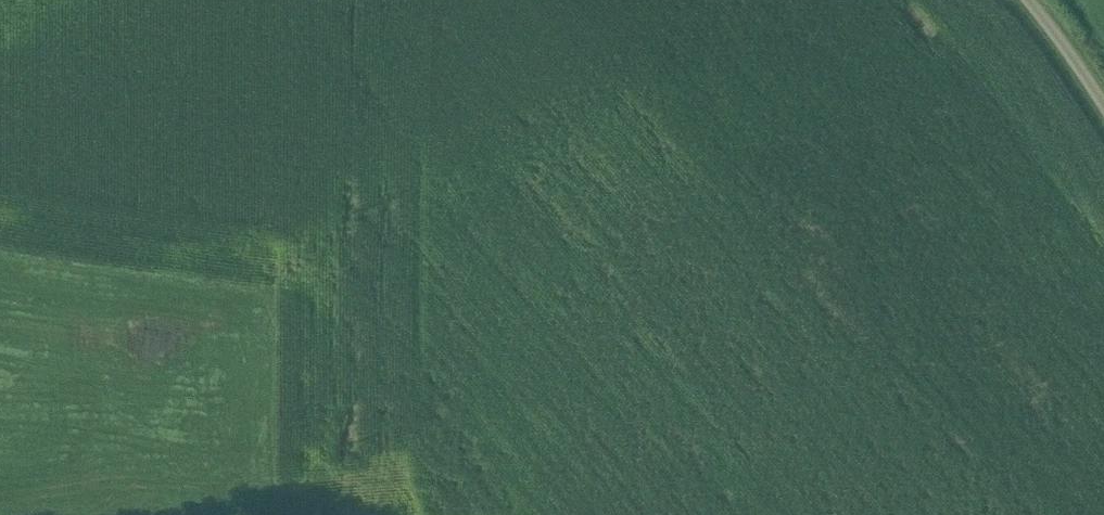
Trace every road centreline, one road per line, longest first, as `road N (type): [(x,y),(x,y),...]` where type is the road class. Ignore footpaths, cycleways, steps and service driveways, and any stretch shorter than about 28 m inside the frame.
road 1 (unclassified): [(1030,0),(1103,101)]

